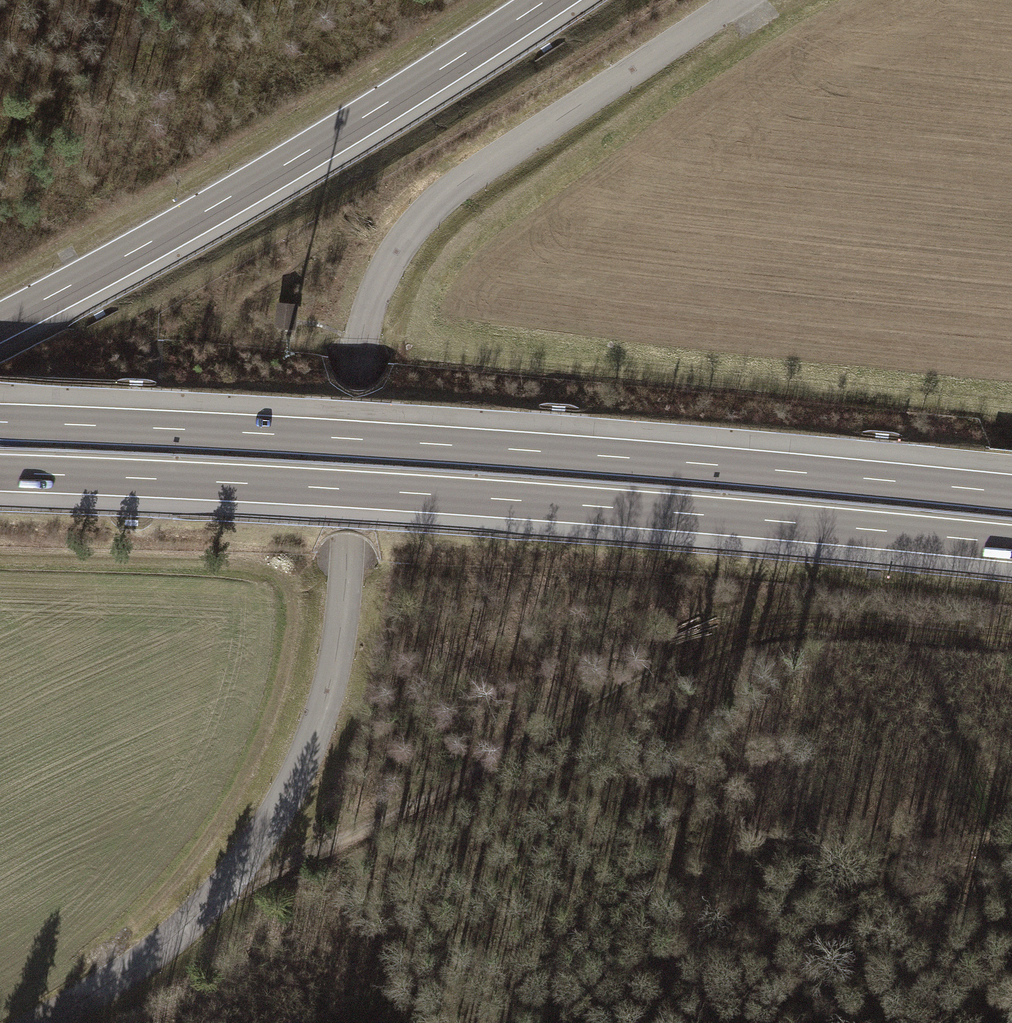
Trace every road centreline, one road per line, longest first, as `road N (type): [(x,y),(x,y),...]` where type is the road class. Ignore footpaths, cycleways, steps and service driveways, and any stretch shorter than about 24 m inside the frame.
road 1 (unclassified): [(47,1022),(128,973),(271,835),(329,712),(352,541),(359,385),(382,277),(433,212),(750,0)]
road 2 (motorway): [(1011,493),(540,452),(0,422)]
road 3 (motorway): [(0,474),(407,493),(1011,543)]
road 4 (track): [(214,897),(706,655),(828,621),(1011,640)]
road 5 (track): [(128,973),(139,919),(195,860),(270,721),(294,611),(282,581),(256,567),(0,560)]
road 6 (motorway): [(0,322),(308,151),(548,0)]

